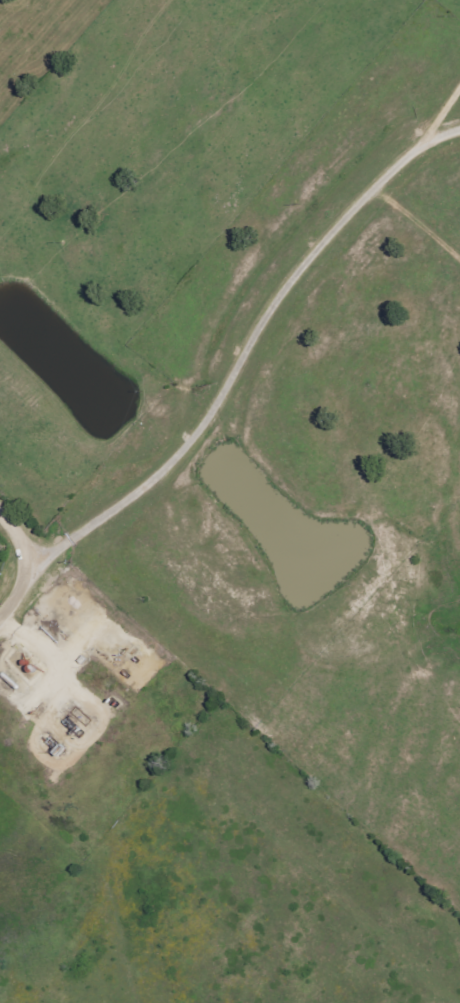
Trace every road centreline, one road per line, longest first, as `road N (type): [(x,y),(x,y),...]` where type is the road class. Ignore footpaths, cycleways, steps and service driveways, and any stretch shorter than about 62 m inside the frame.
road 1 (residential): [(21,556),(57,542),(173,459),(275,300),(352,203),(412,145),(459,130)]

